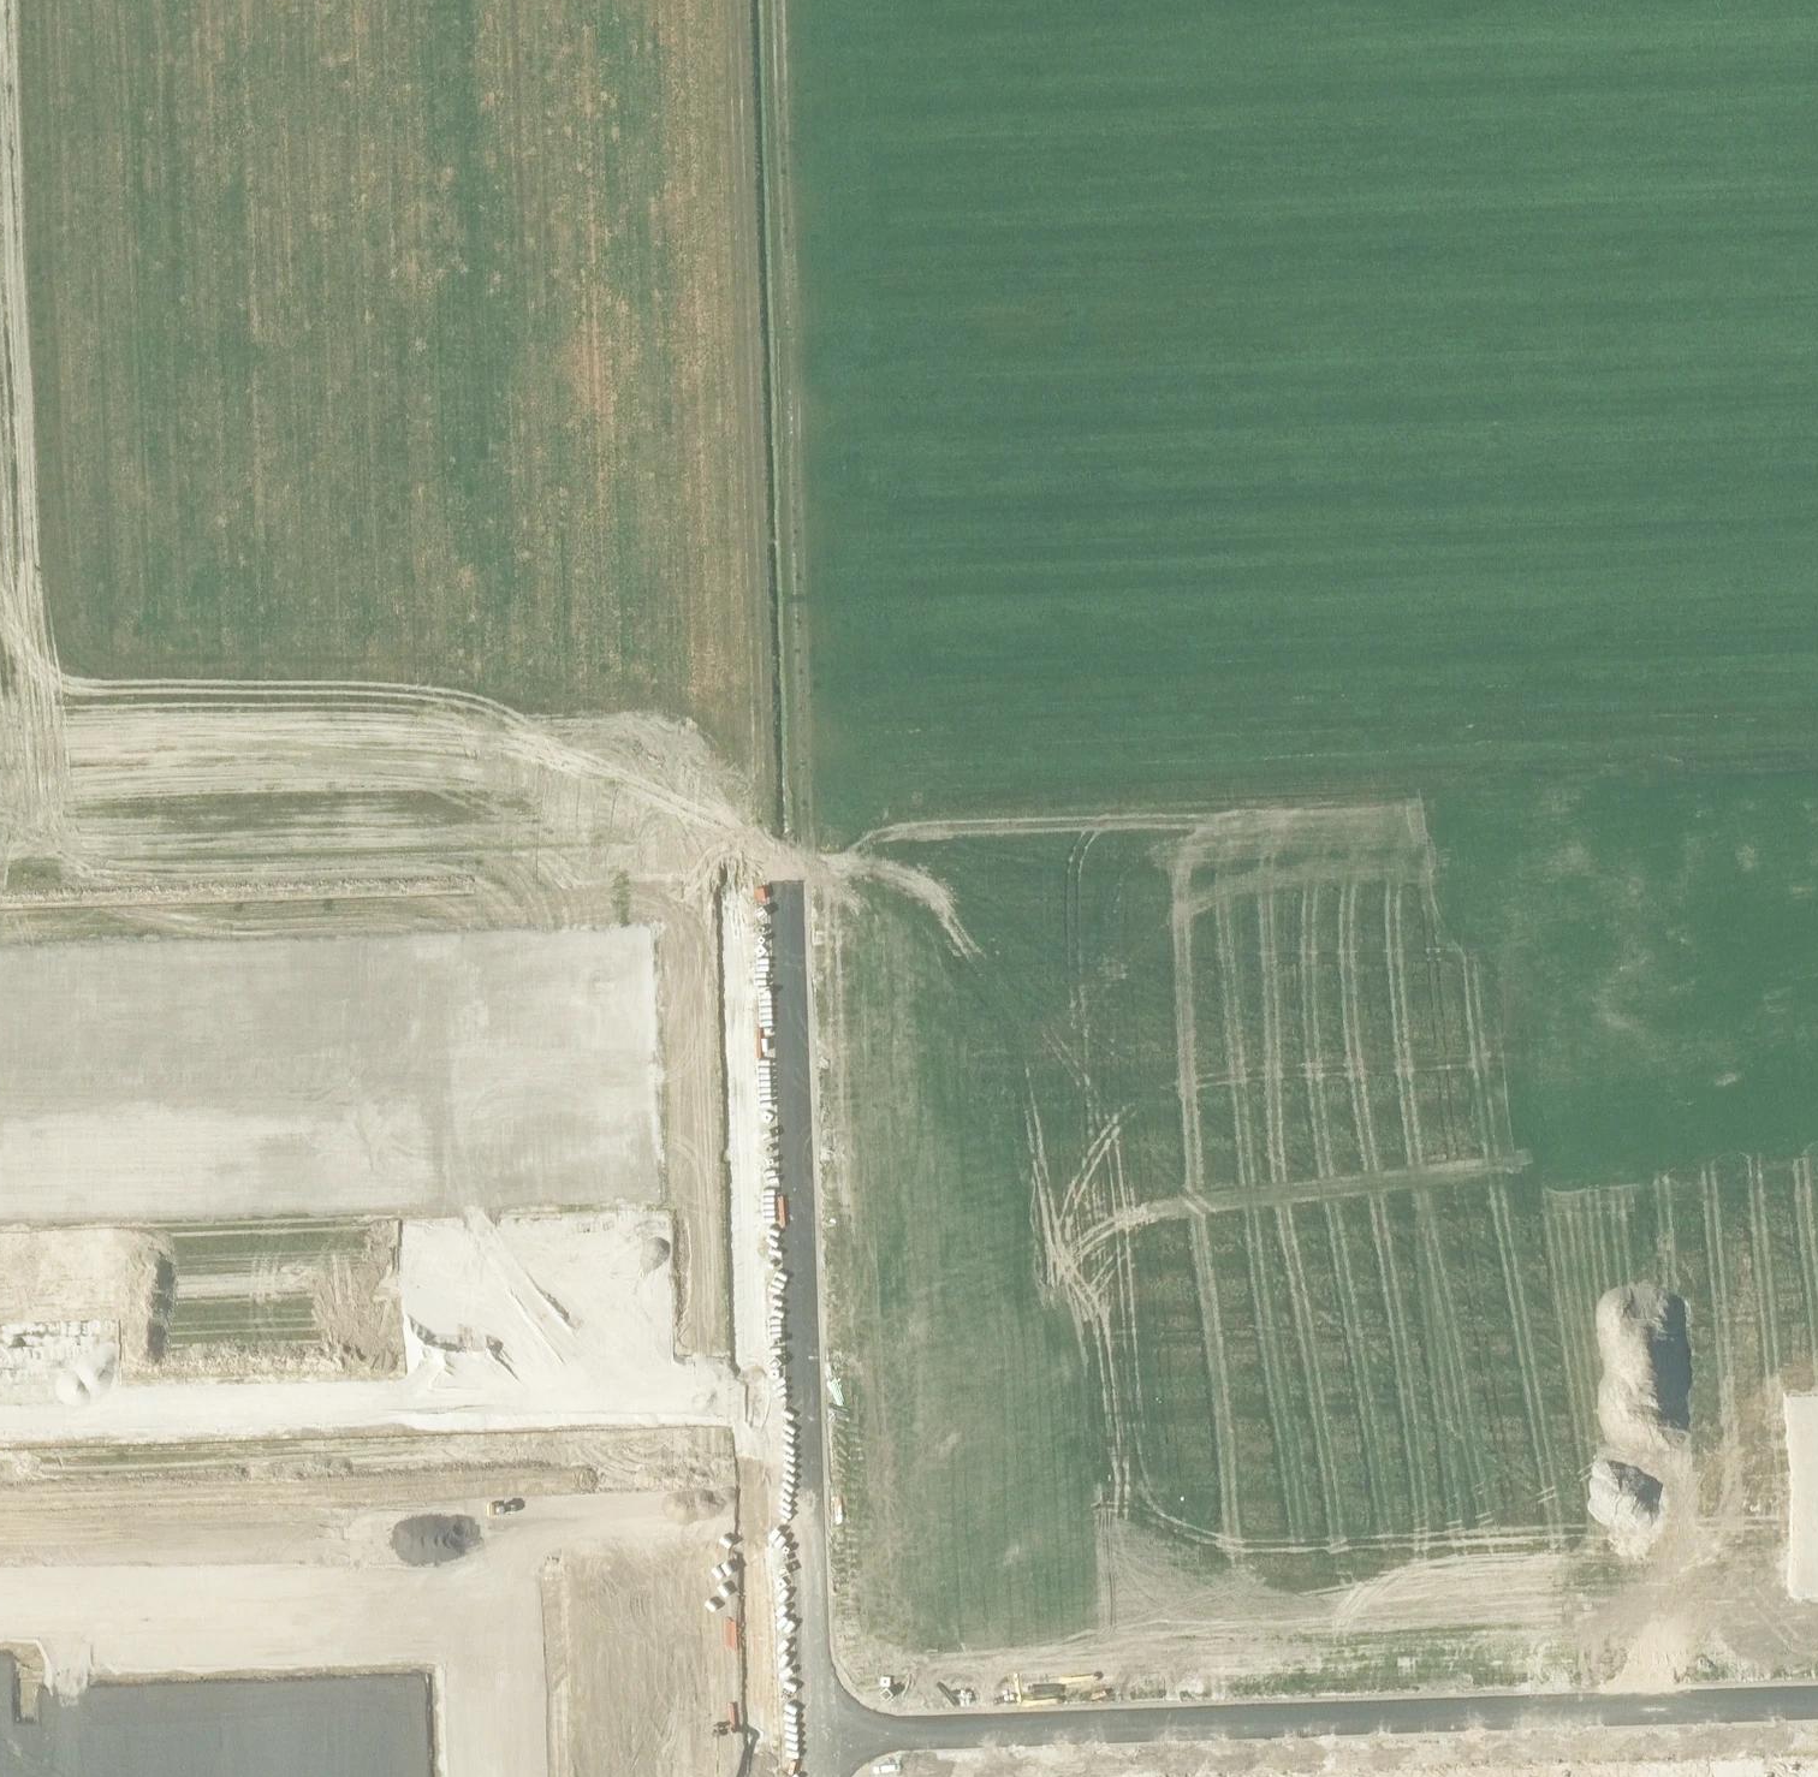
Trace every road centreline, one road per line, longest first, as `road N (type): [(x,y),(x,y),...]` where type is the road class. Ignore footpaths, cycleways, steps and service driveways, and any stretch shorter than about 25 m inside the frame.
road 1 (unclassified): [(816,1736),(1817,1698)]
road 2 (unclassified): [(816,1736),(787,891)]

